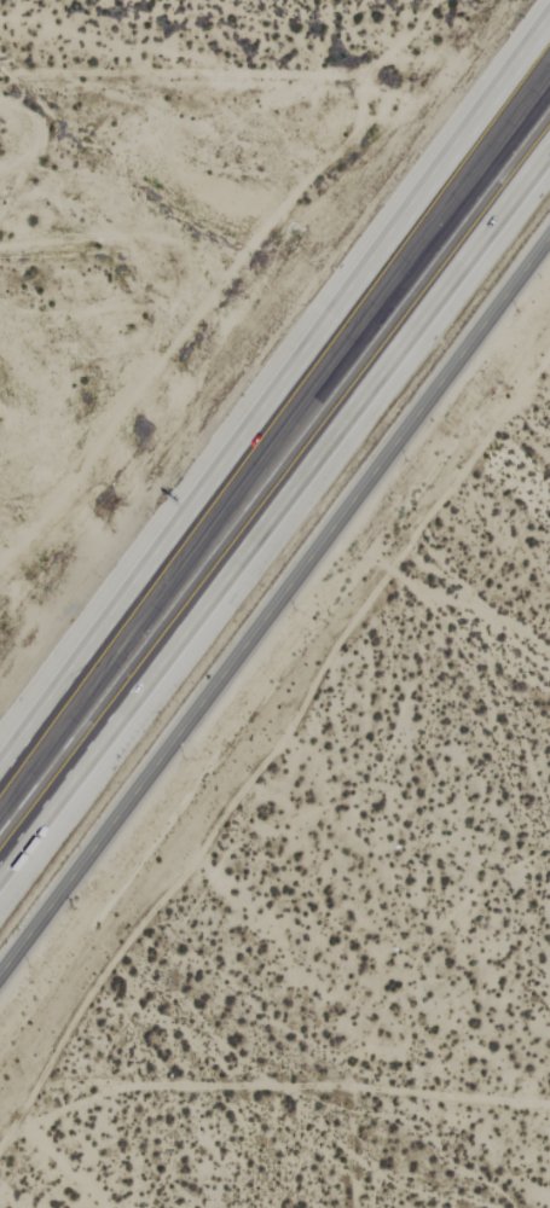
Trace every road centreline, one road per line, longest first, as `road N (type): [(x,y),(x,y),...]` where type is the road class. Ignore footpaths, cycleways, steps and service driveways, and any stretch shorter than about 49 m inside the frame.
road 1 (motorway): [(549,38),(0,784)]
road 2 (motorway): [(0,857),(549,126)]
road 3 (tertiary): [(0,968),(549,237)]
road 4 (track): [(549,1105),(39,1102)]

